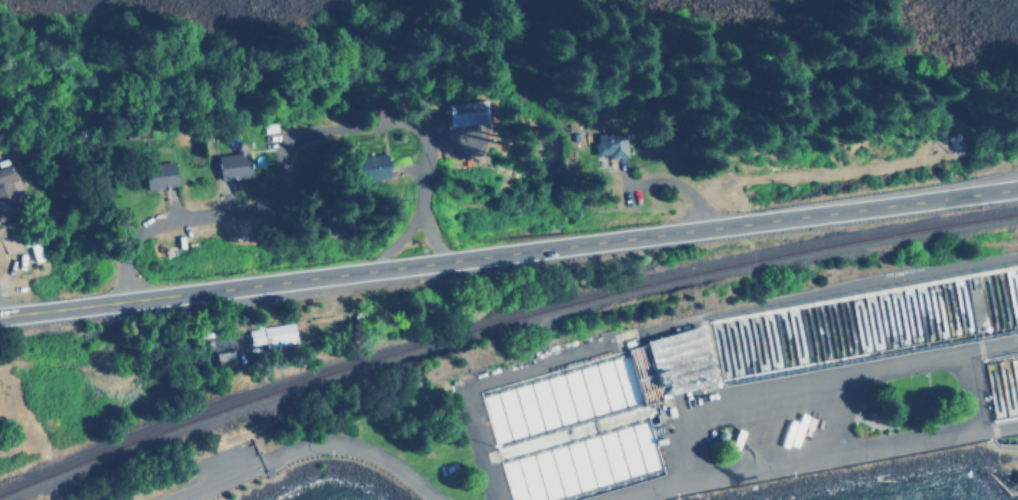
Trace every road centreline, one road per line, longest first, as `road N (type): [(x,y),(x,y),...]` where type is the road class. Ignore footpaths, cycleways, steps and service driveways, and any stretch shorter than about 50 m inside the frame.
road 1 (primary): [(0,318),(1017,190)]
road 2 (residential): [(440,264),(422,194),(428,139),(404,120),(306,134),(283,149),(277,194),(253,211),(127,234),(117,255),(122,301)]
road 3 (residential): [(606,499),(1017,423)]
road 4 (residential): [(175,499),(298,445),(342,443),(383,458),(439,499)]

